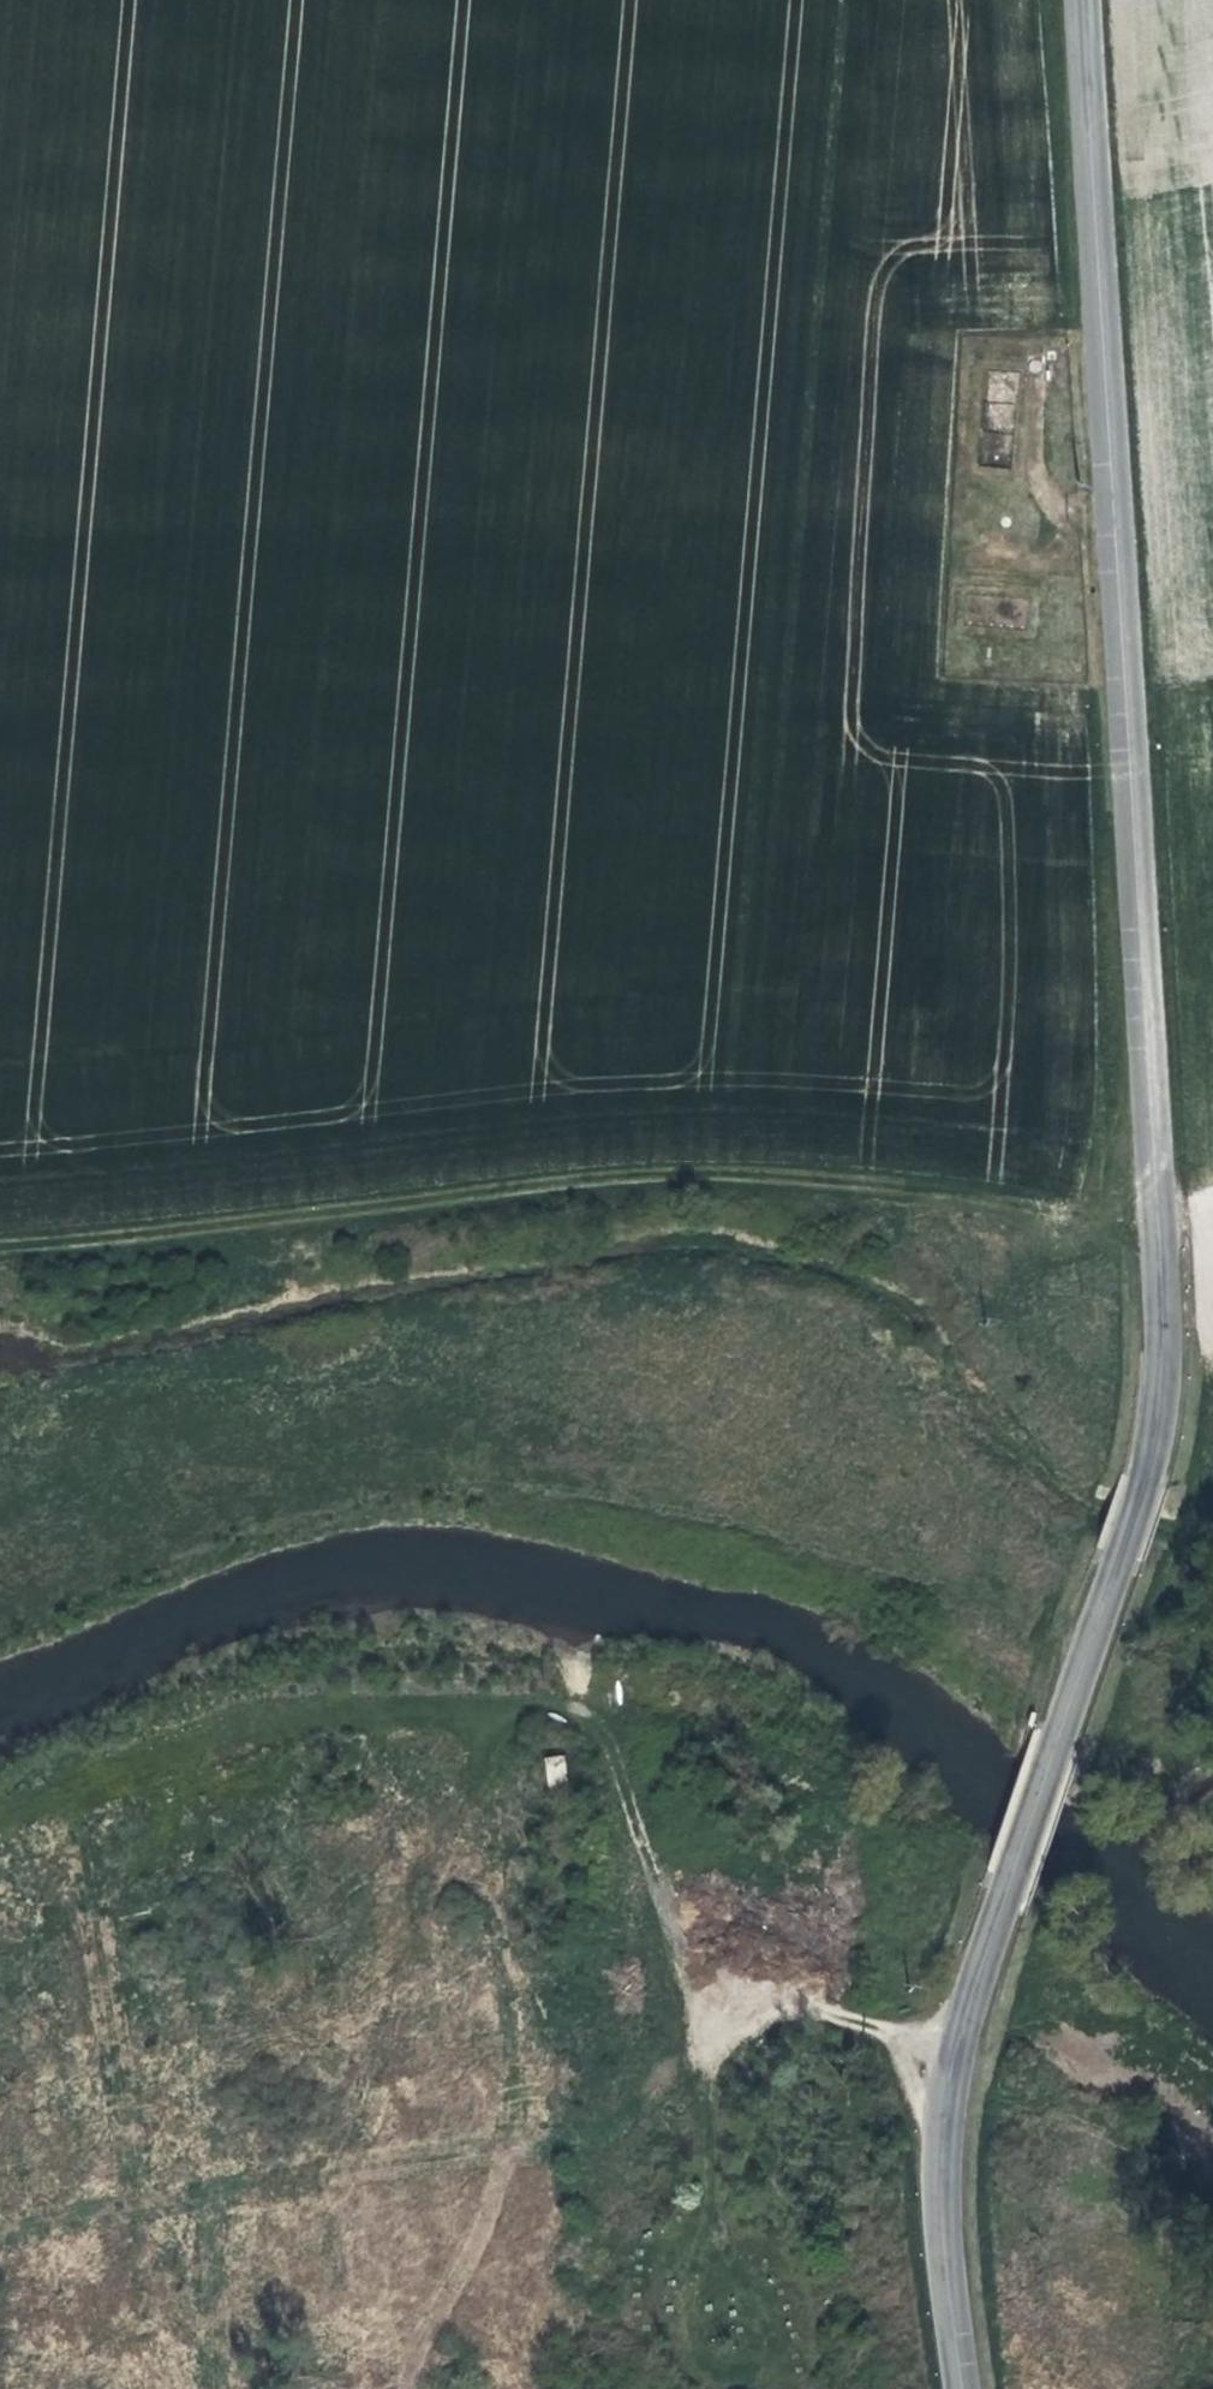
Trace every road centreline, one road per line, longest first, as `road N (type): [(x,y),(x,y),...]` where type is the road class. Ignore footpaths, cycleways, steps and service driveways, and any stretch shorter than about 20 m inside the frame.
road 1 (tertiary): [(964,2388),(944,2174),(954,2060),(1143,1488),(1164,1342),(1084,0)]
road 2 (track): [(954,2060),(692,1976),(604,1735),(579,1710)]

